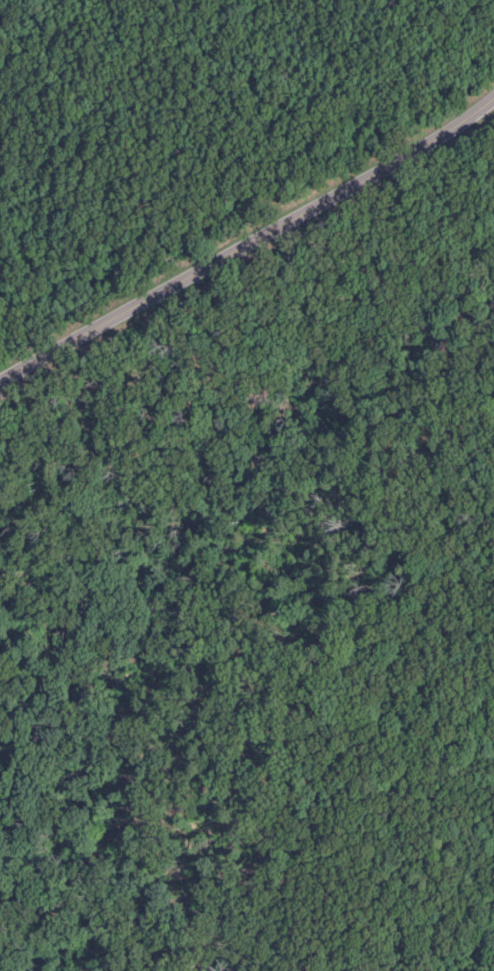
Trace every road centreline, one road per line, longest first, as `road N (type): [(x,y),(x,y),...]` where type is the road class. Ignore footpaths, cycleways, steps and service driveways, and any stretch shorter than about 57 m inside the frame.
road 1 (tertiary): [(493,99),(0,383)]

